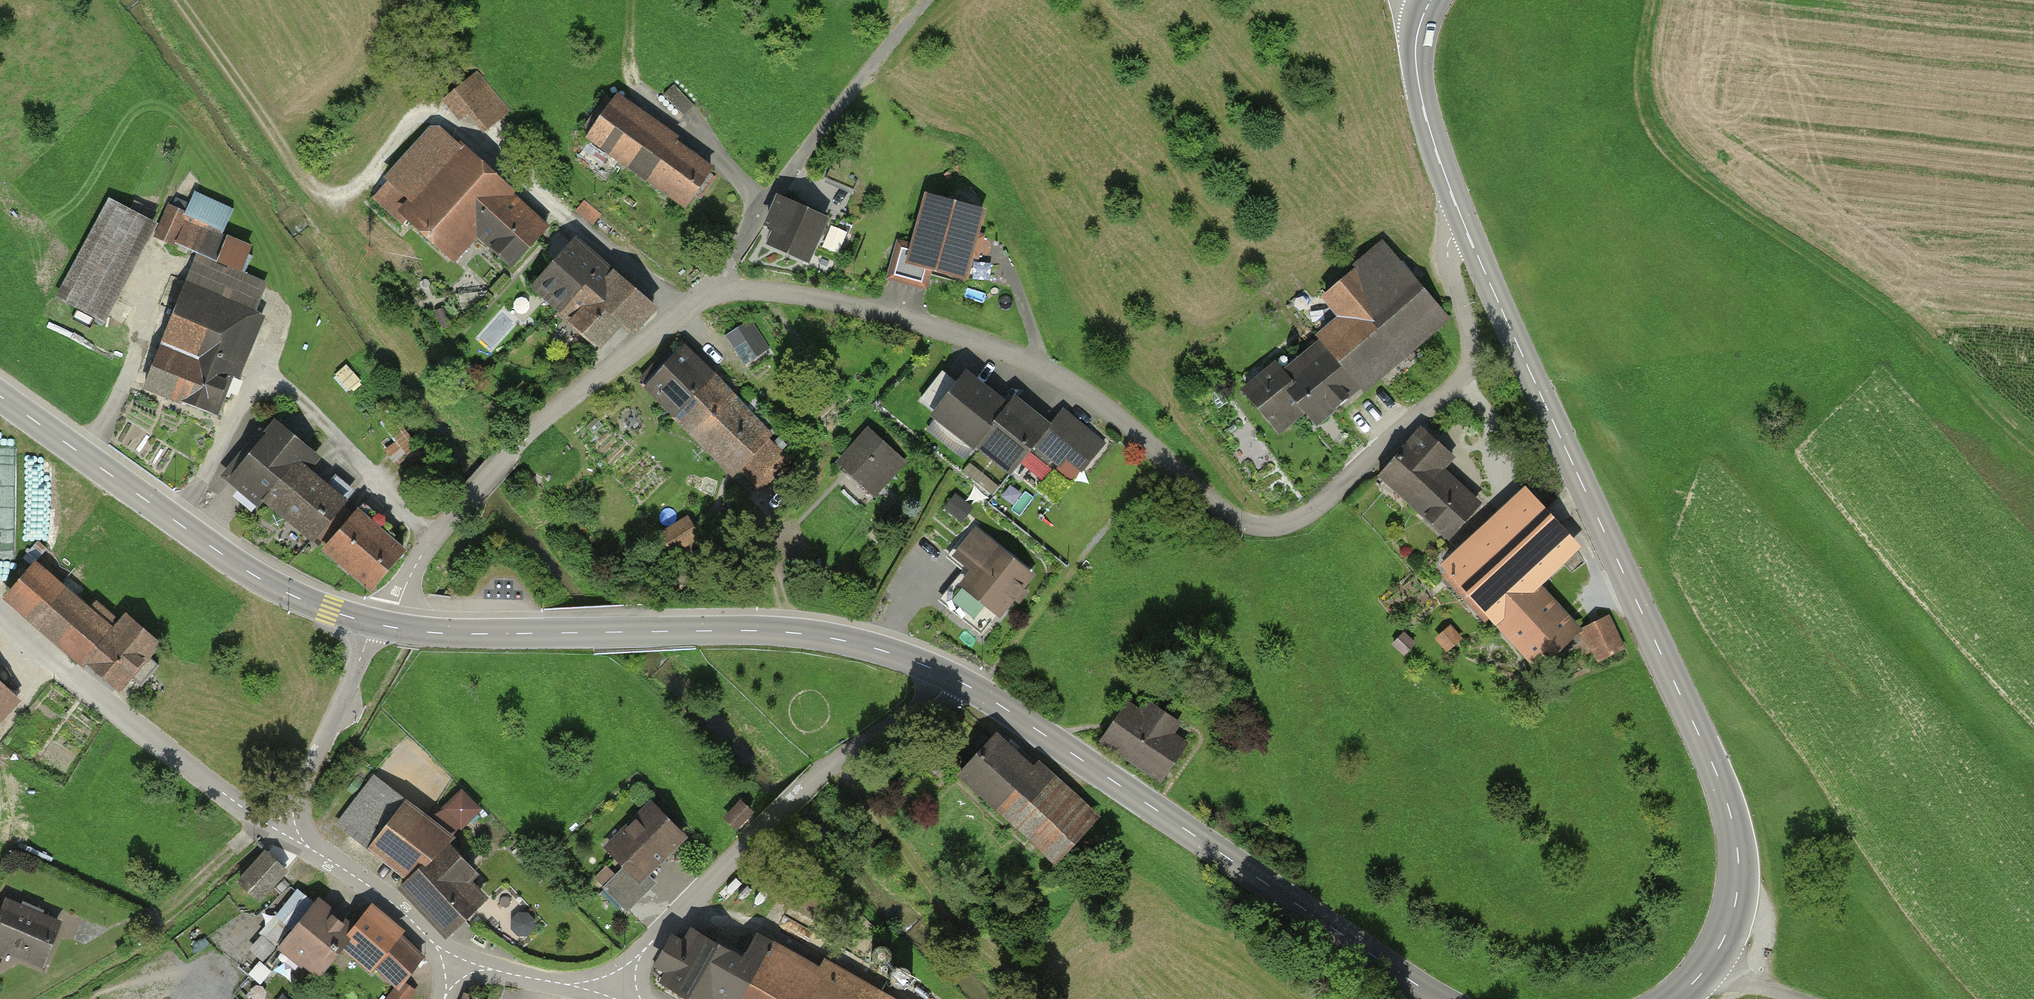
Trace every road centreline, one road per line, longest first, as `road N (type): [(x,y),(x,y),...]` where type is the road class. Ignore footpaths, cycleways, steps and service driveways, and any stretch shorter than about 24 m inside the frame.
road 1 (residential): [(396,628),(420,558),(508,455),(686,311),(713,294),(751,289),(910,322),(1030,362),(1094,401),(1238,522),(1294,522),(1464,381),(1472,333),(1448,242),(1467,231)]
road 2 (tertiary): [(1673,998),(1709,966),(1734,912),(1740,868),(1731,814),(1467,231)]
road 3 (track): [(686,311),(430,110),(417,113),(367,184),(328,196),(295,164),(179,0)]
road 4 (track): [(1654,0),(1645,109),(1676,164),(1902,320),(2033,450)]
road 5 (tertiary): [(951,677),(1440,998)]
road 6 (tertiary): [(396,628),(783,632),(882,650),(951,677)]
road 7 (residential): [(617,985),(819,773),(930,704),(951,677)]
road 8 (tertiary): [(0,396),(243,568),(372,623)]
road 9 (track): [(713,294),(782,180),(933,0)]
road 10 (residential): [(0,613),(252,814),(285,827)]
road 11 (tertiary): [(1467,231),(1418,78),(1418,29),(1429,3)]
road 12 (residential): [(285,827),(372,623)]
road 13 (residential): [(285,827),(389,901),(455,966)]
road 14 (residential): [(455,966),(617,985)]

